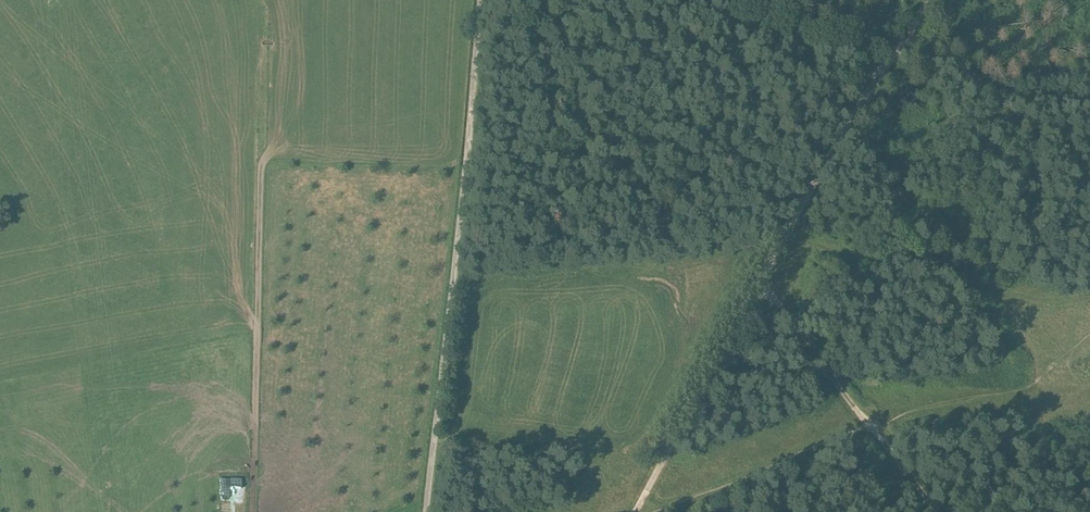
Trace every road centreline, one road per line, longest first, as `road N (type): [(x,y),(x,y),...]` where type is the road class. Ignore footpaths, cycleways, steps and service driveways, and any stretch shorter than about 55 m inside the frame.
road 1 (track): [(427,511),(478,0)]
road 2 (track): [(798,216),(822,246),(843,252),(919,264),(1020,296),(1089,302)]
road 3 (track): [(762,286),(812,361),(935,511)]
road 4 (track): [(872,429),(909,413),(1023,390),(1089,338)]

